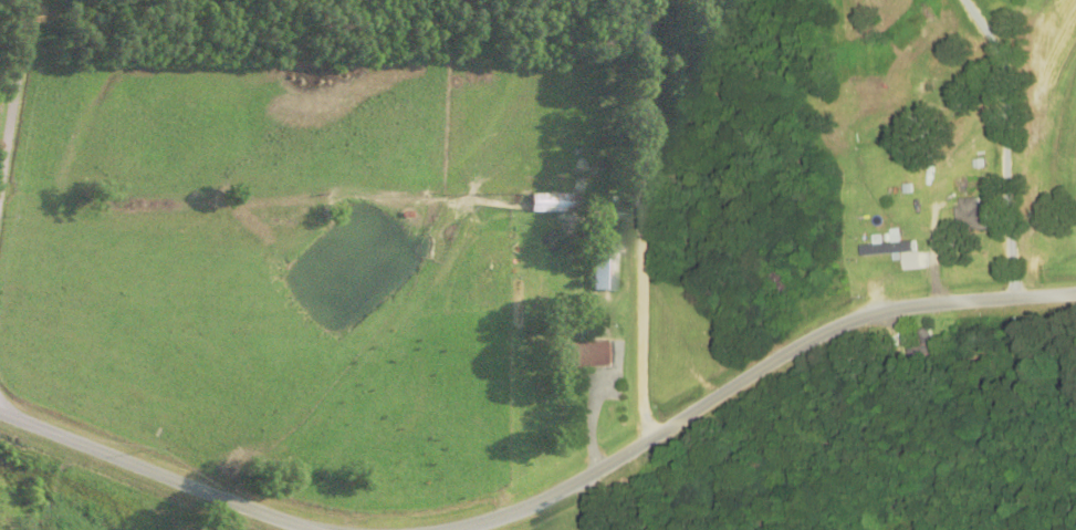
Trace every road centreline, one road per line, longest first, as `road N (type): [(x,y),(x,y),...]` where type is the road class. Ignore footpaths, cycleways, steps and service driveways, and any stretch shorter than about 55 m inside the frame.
road 1 (residential): [(450,529),(558,492),(873,318),(1075,293)]
road 2 (residential): [(0,413),(320,529)]
road 3 (residential): [(0,161),(27,0)]

